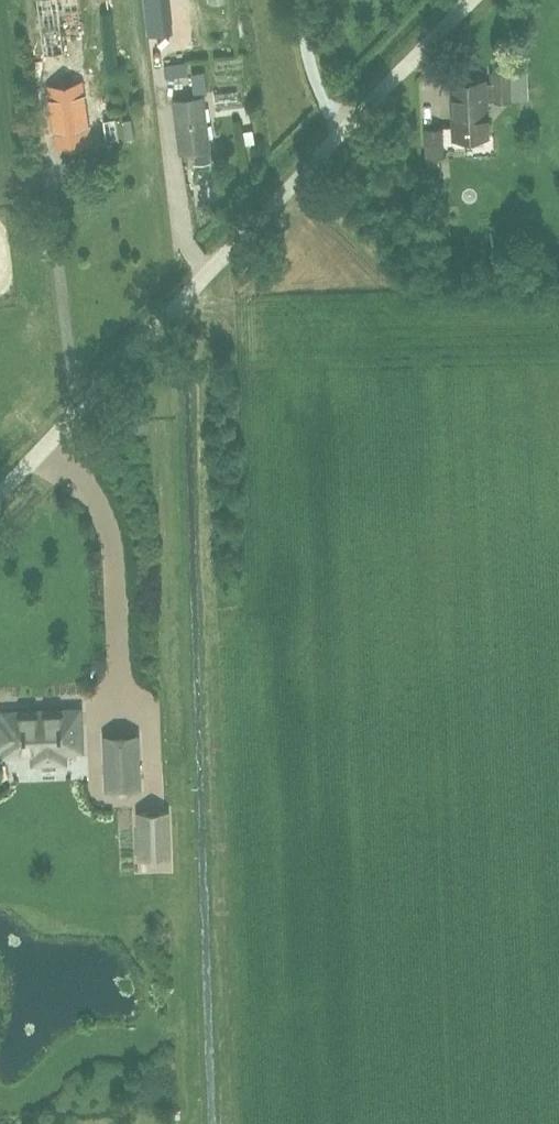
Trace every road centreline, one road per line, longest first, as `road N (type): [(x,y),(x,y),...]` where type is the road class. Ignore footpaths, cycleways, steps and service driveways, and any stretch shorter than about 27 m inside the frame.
road 1 (residential): [(0,493),(474,0)]

